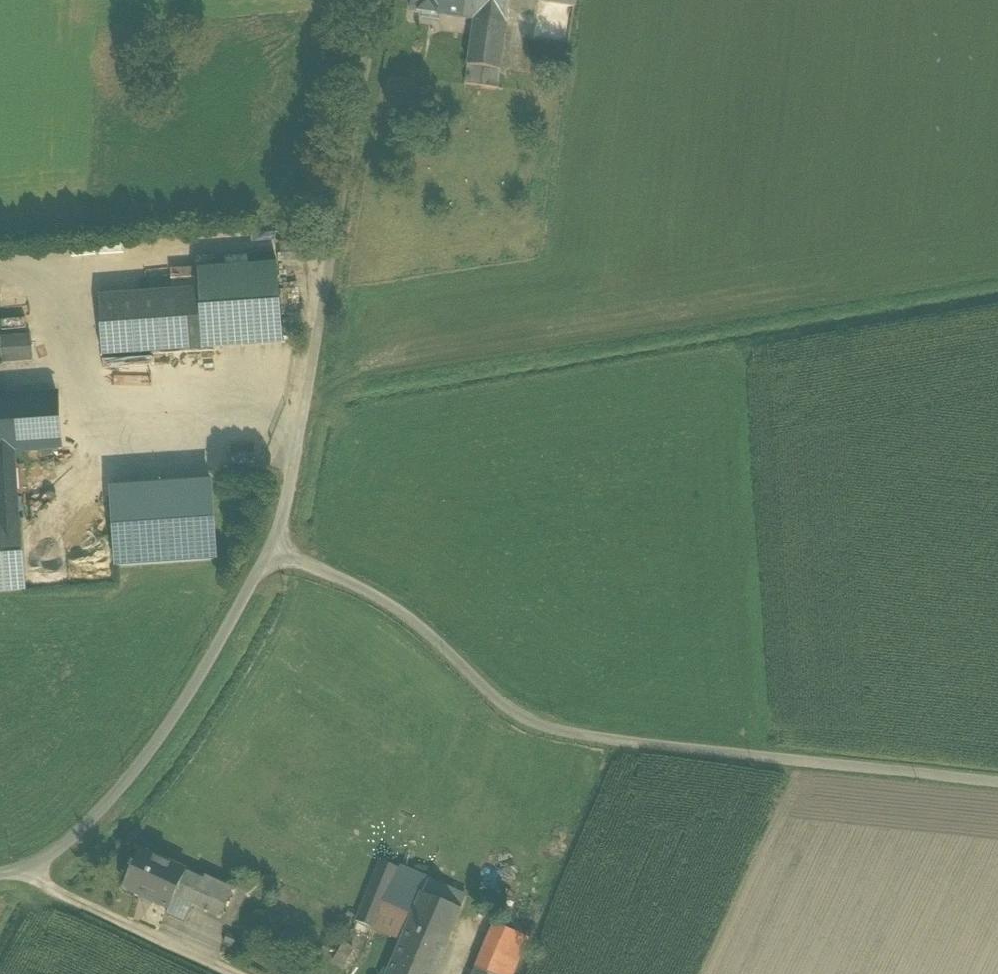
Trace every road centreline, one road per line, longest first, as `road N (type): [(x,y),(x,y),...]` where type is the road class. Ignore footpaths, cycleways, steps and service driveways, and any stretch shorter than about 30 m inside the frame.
road 1 (unclassified): [(267,537),(377,595),(499,698),(563,734),(997,781)]
road 2 (unclassified): [(267,537),(376,0)]
road 3 (unclassified): [(0,875),(40,867),(157,732),(267,537)]

